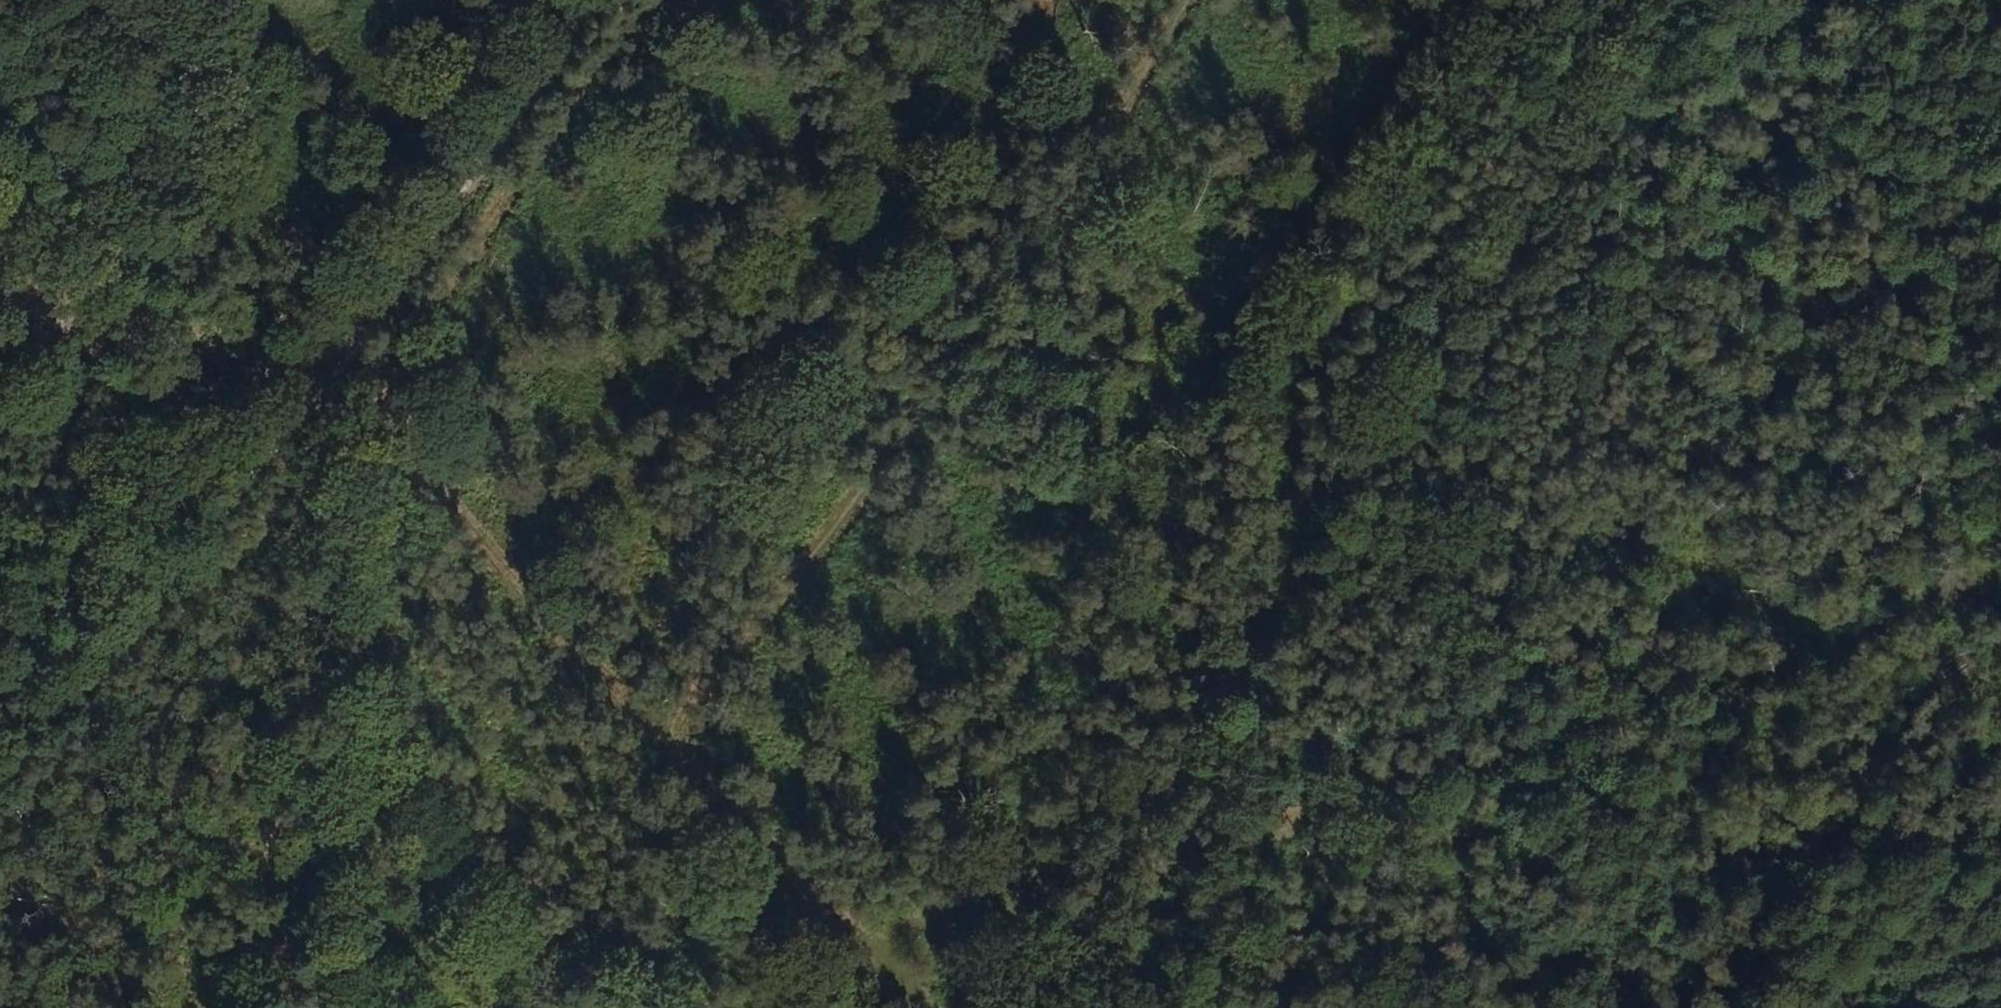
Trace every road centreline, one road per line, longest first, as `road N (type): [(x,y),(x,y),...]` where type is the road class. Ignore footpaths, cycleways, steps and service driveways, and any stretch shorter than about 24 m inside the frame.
road 1 (track): [(590,0),(328,392),(0,787)]

